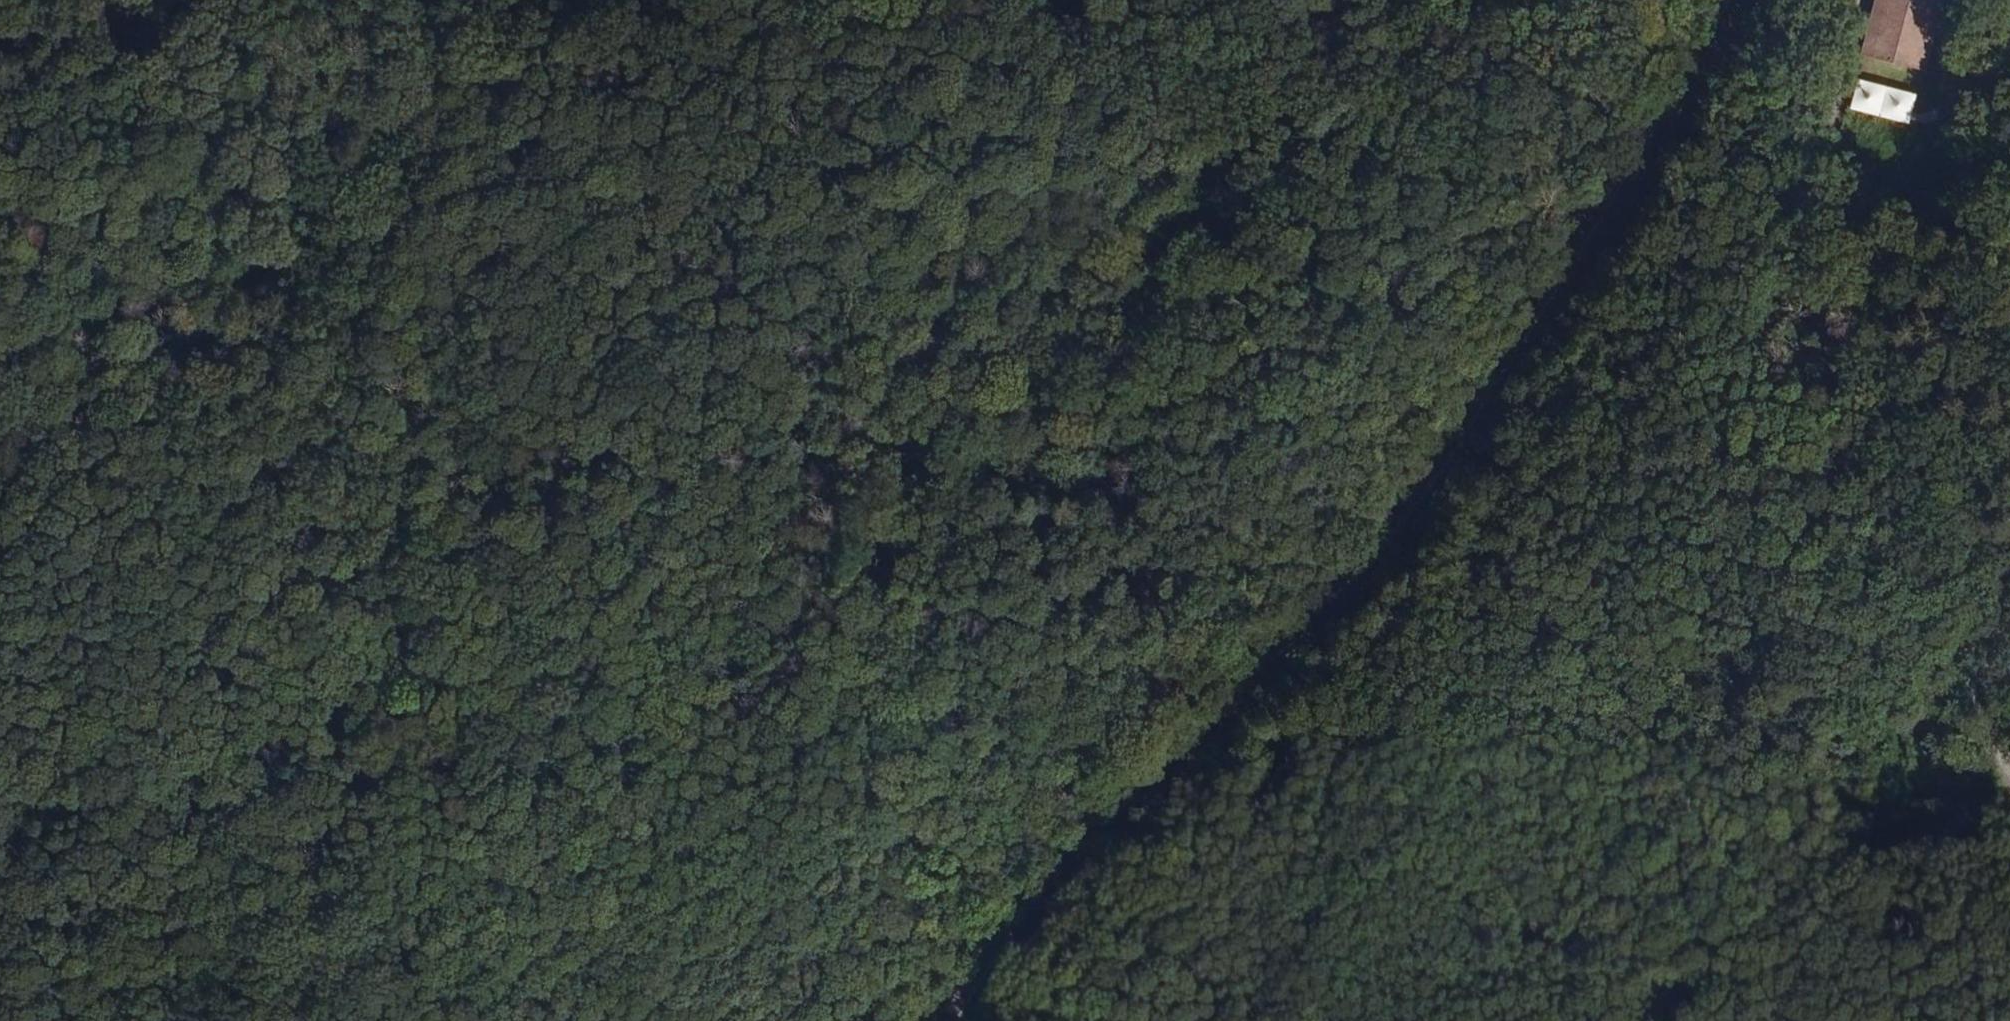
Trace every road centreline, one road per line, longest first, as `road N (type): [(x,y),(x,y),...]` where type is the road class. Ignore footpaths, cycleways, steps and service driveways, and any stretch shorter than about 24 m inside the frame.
road 1 (tertiary): [(1754,0),(1654,183),(1525,387),(1379,582),(1138,817),(959,1020)]
road 2 (track): [(1835,0),(1826,71),(1833,215),(1889,529),(2009,822)]

